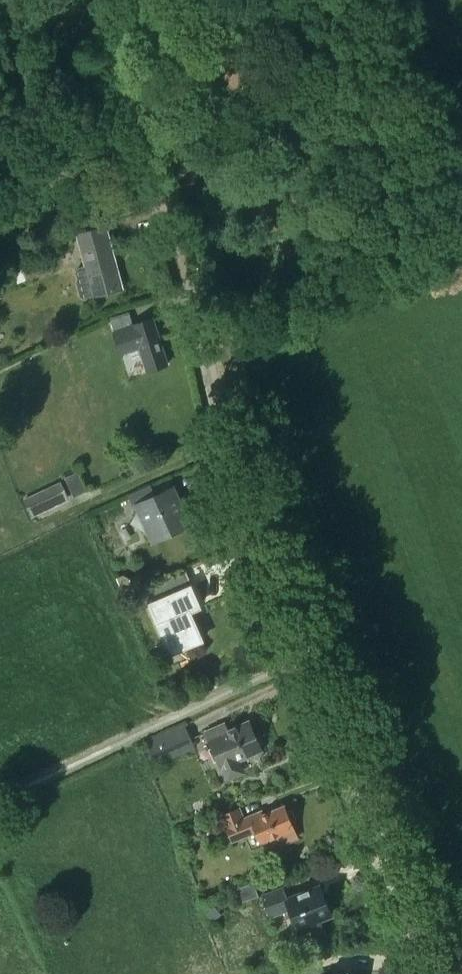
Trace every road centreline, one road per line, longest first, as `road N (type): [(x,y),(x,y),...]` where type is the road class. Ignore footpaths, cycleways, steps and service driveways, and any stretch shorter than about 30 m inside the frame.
road 1 (unclassified): [(427,973),(255,555),(168,218)]
road 2 (track): [(0,798),(299,657)]
road 3 (track): [(168,218),(106,62),(102,0)]
road 4 (track): [(149,160),(78,160),(0,128)]

